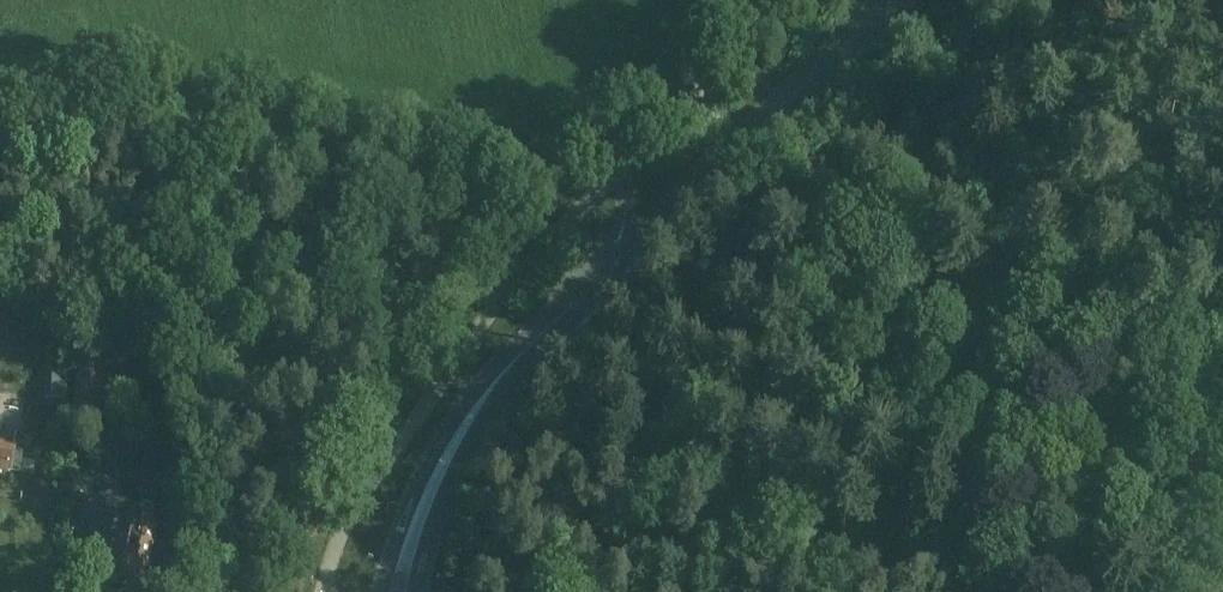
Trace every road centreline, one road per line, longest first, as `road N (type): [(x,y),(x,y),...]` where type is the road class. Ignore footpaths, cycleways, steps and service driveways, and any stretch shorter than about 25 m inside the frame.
road 1 (tertiary): [(397,591),(422,511),(489,422),(646,250),(904,0)]

